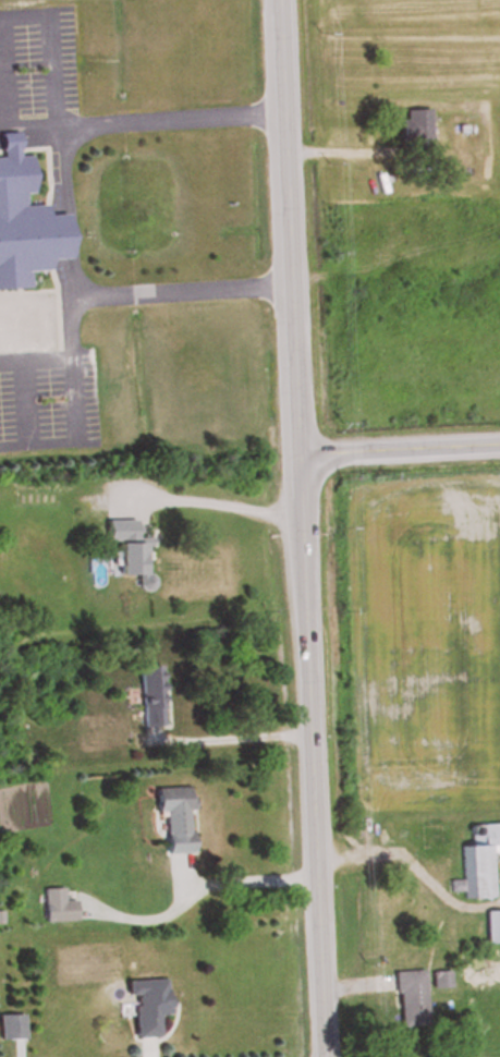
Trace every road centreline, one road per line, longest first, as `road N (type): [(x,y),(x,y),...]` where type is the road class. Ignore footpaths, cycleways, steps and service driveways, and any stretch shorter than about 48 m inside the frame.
road 1 (residential): [(320,1056),(275,0)]
road 2 (tertiary): [(294,448),(499,438)]

